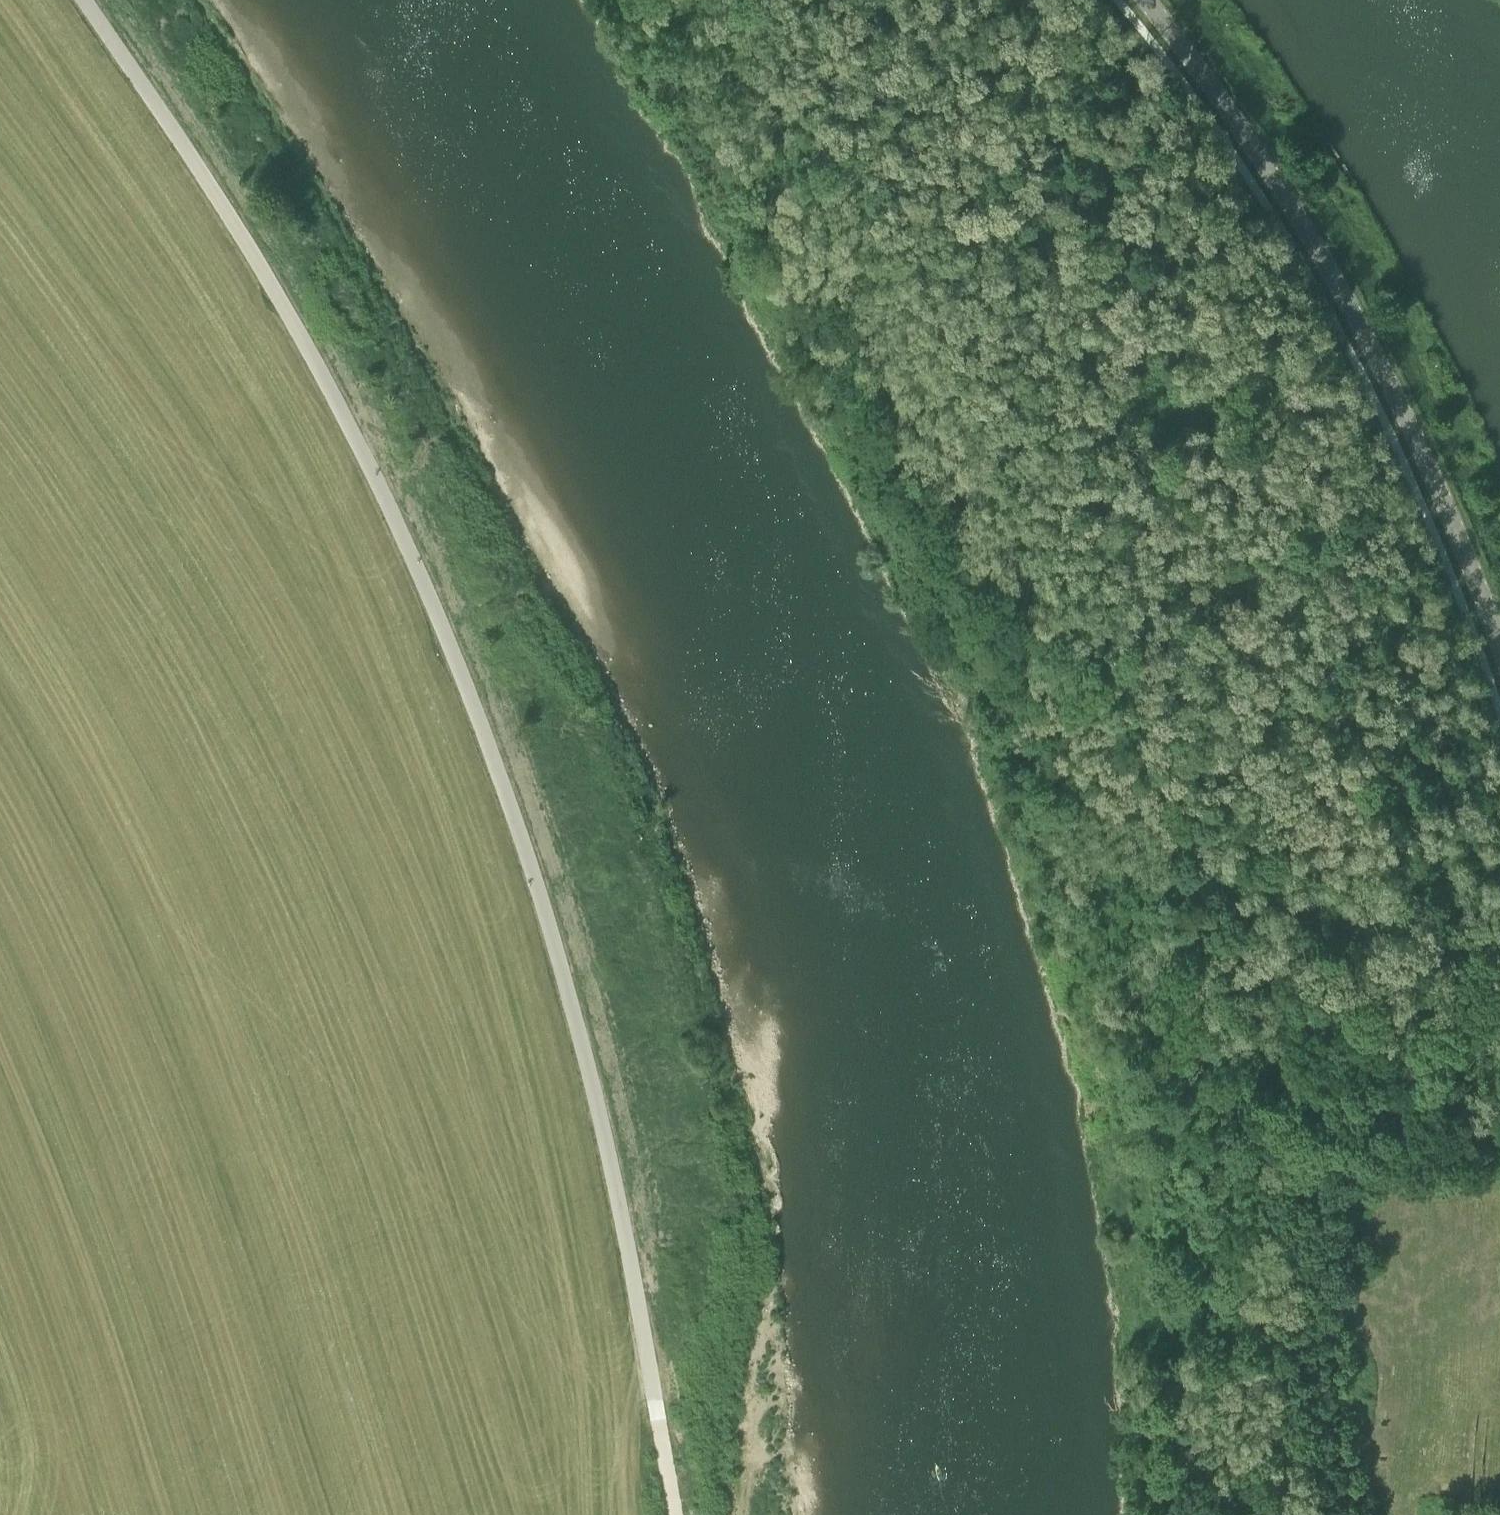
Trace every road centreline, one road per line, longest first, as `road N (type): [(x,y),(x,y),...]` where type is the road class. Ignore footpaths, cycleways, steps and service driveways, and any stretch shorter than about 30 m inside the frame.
road 1 (unclassified): [(674,1514),(605,1132),(557,947),(469,697),(340,407),(194,158),(88,0)]
road 2 (tertiary): [(1499,647),(1363,331),(1303,226),(1142,0)]

